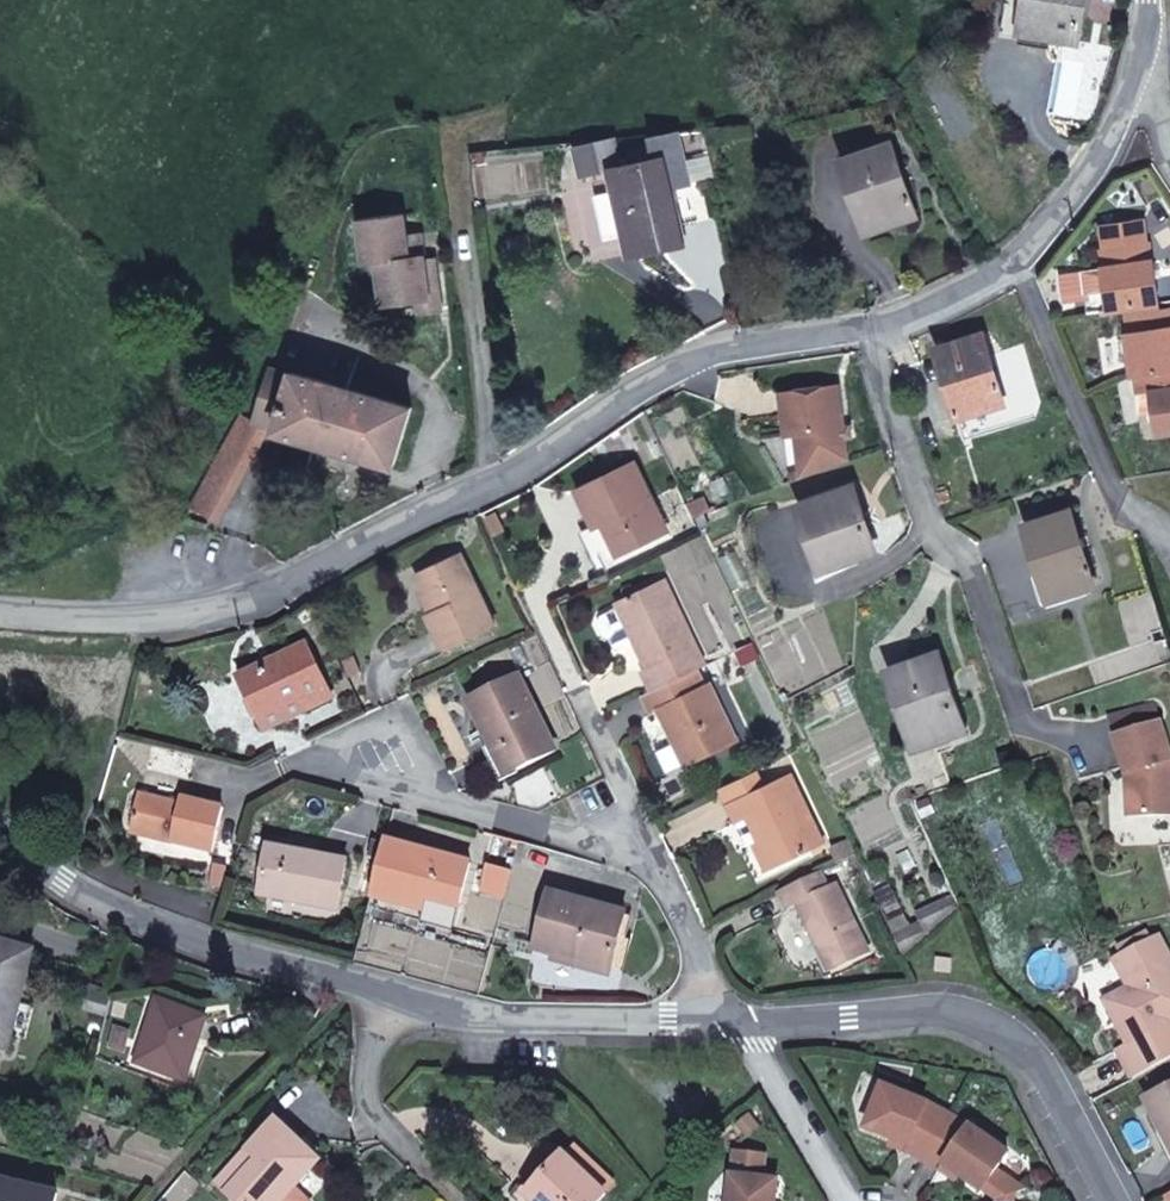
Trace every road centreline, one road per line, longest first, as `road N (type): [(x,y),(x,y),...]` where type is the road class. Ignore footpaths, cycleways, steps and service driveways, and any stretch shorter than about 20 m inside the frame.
road 1 (residential): [(1148,0),(1128,111),(1077,199),(1037,248),(981,289),(892,323),(760,343),(668,372),(563,437),(261,598),(165,624),(0,620)]
road 2 (residential): [(726,1021),(456,1011),(150,924),(29,869),(0,837)]
road 3 (residential): [(1116,1200),(1033,1060),(990,1026),(943,1015),(726,1021)]
road 4 (residential): [(726,1021),(761,1050),(848,1200)]

